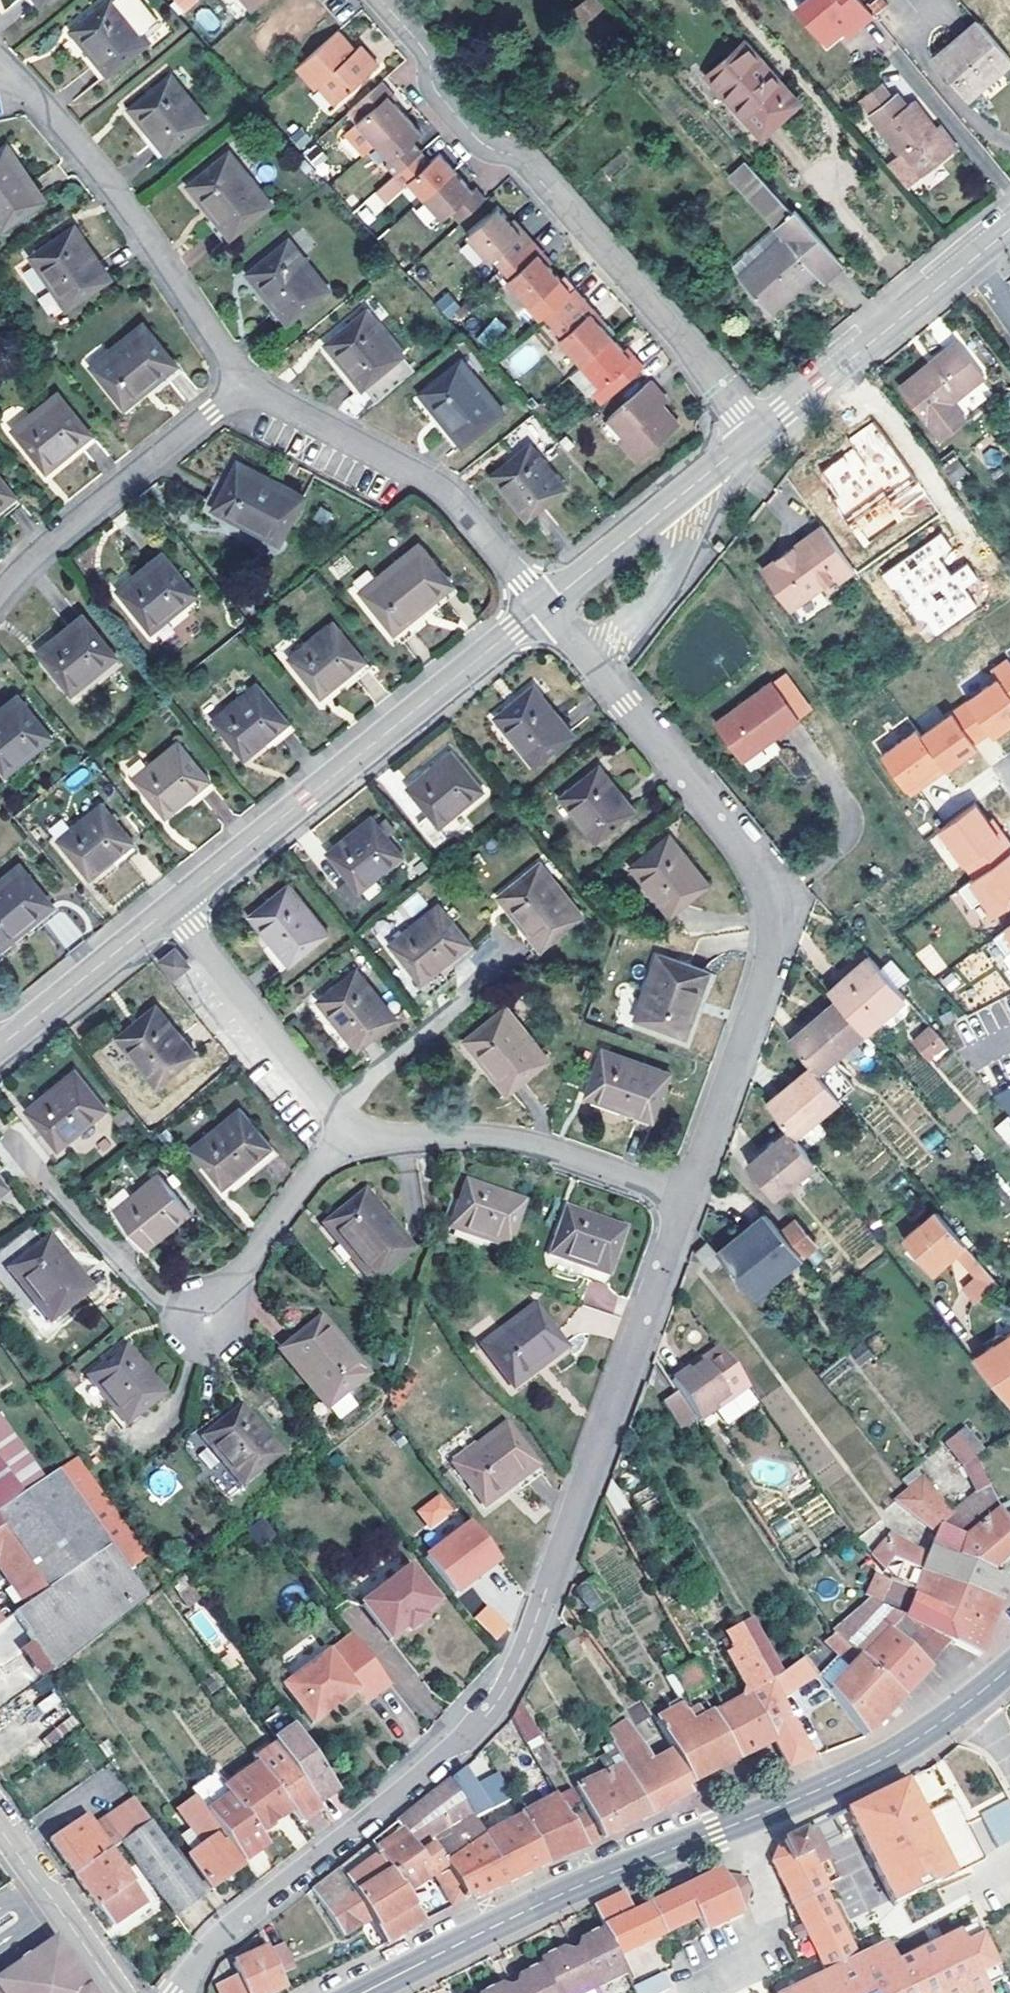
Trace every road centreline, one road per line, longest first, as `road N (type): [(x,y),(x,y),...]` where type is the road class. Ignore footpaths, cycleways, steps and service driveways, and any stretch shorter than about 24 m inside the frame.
road 1 (residential): [(174,1992),(211,1940),(467,1728),(511,1673),(687,1195)]
road 2 (residential): [(687,1195),(770,963),(770,911),(748,861),(544,606)]
road 3 (residential): [(754,434),(522,159),(482,144),(434,88),(425,50),(380,0)]
road 4 (residential): [(170,907),(544,606)]
road 5 (secondary): [(364,1992),(564,1891),(738,1822)]
road 6 (residential): [(247,383),(130,213),(12,76),(0,73)]
road 7 (residential): [(247,383),(445,496),(544,606)]
road 8 (residential): [(687,1195),(508,1138),(348,1137)]
road 9 (residential): [(0,593),(247,383)]
road 10 (residential): [(754,434),(971,262)]
road 11 (residential): [(544,606),(754,434)]
road 12 (secondary): [(738,1822),(856,1773),(978,1704)]
road 13 (residential): [(330,1115),(170,907)]
road 14 (residential): [(330,1115),(517,954)]
road 15 (residential): [(348,1137),(206,1318)]
road 16 (residential): [(0,1045),(170,907)]
road 17 (residential): [(118,1992),(0,1824)]
road 18 (residential): [(738,1822),(766,1898),(756,1941),(688,1979)]

